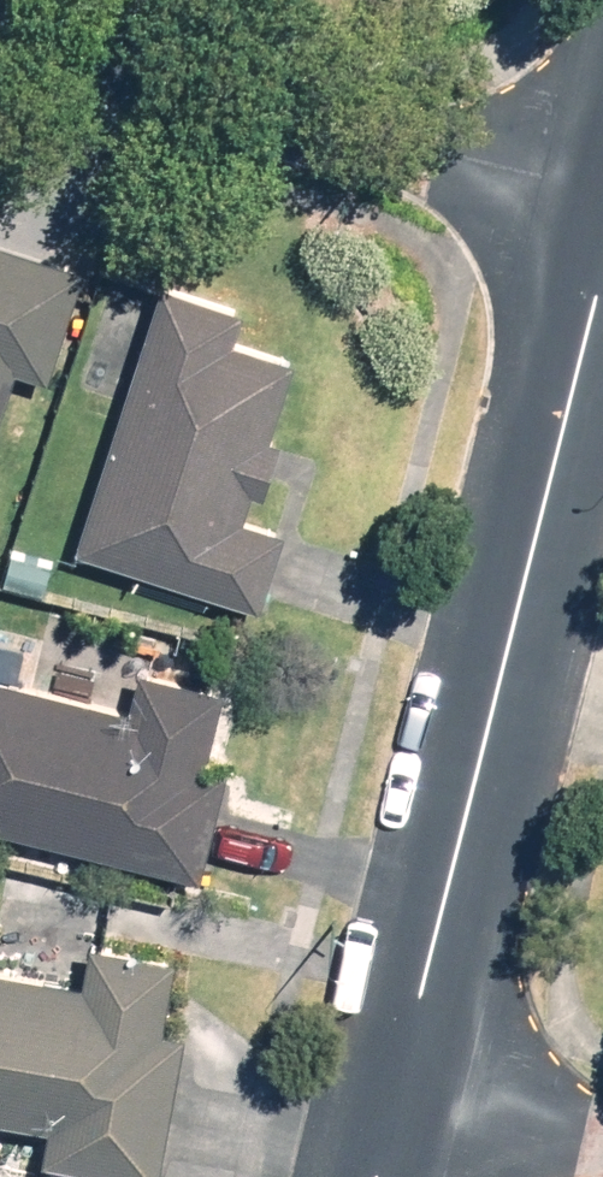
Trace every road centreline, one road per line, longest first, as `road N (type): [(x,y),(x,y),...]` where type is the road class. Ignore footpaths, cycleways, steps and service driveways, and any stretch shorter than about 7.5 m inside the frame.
road 1 (residential): [(602,270),(407,1075)]
road 2 (residential): [(602,215),(131,60),(0,6)]
road 3 (residential): [(407,1075),(602,1128)]

